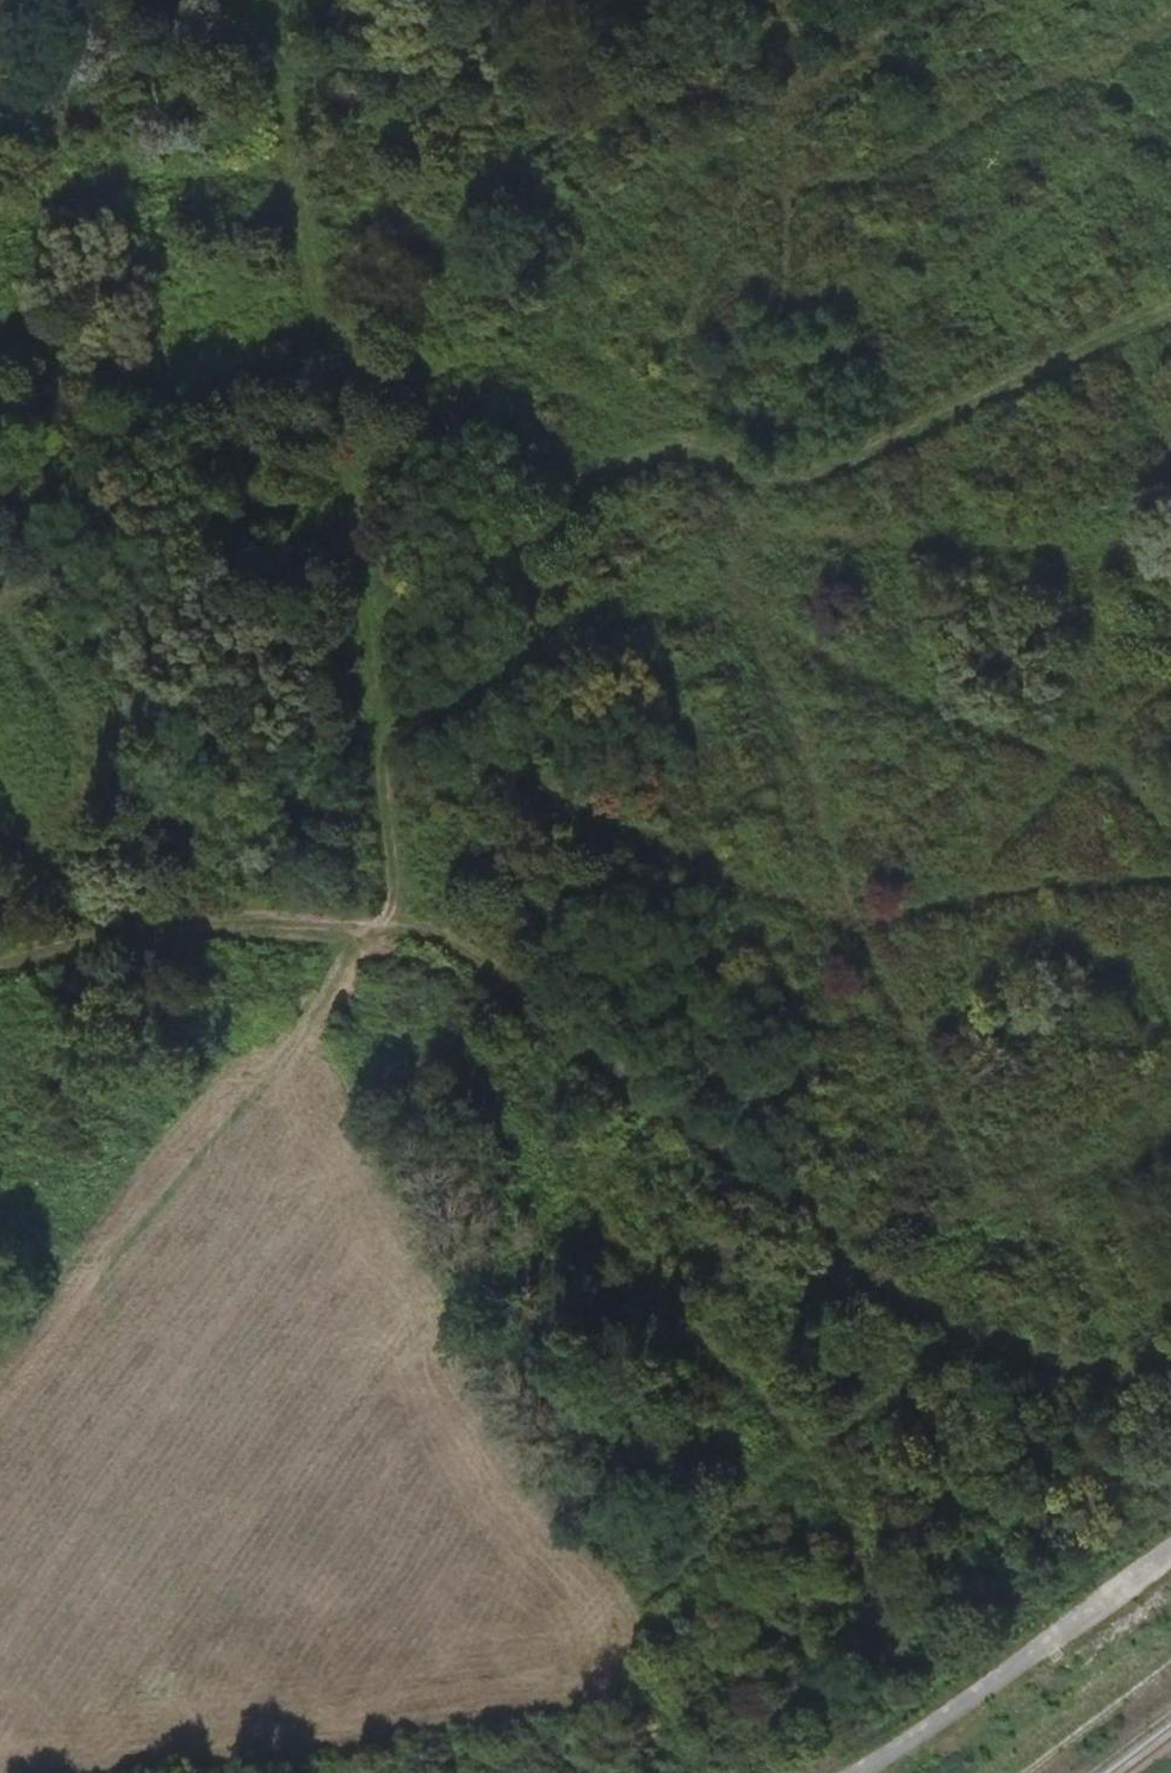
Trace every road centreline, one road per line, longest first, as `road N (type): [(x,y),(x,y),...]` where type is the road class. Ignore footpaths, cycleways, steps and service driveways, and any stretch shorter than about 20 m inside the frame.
road 1 (track): [(1170,312),(805,481),(768,483),(659,448),(613,466),(527,623),(516,675),(468,701),(417,700),(365,685)]
road 2 (track): [(379,933),(392,895),(335,350),(275,84),(268,0)]
road 3 (track): [(379,933),(453,951),(798,1240),(954,1336),(1102,1369),(1170,1368)]
road 4 (track): [(379,933),(160,1213),(89,1256),(0,1264)]
road 5 (track): [(0,972),(168,929),(286,921),(379,933)]

